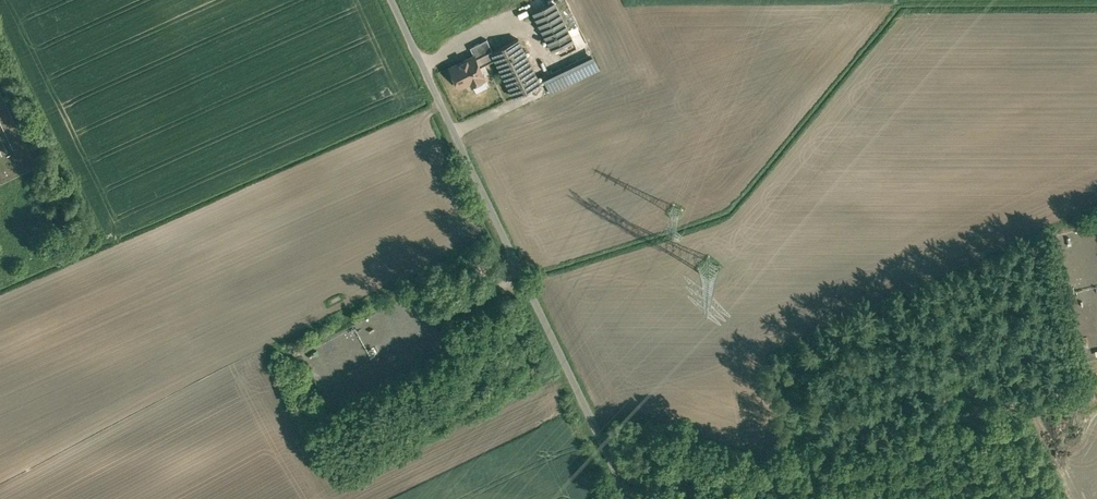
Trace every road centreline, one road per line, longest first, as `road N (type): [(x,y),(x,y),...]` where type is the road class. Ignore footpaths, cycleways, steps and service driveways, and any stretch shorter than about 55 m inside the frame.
road 1 (unclassified): [(387,0),(630,498)]
road 2 (track): [(657,498),(1096,379)]

